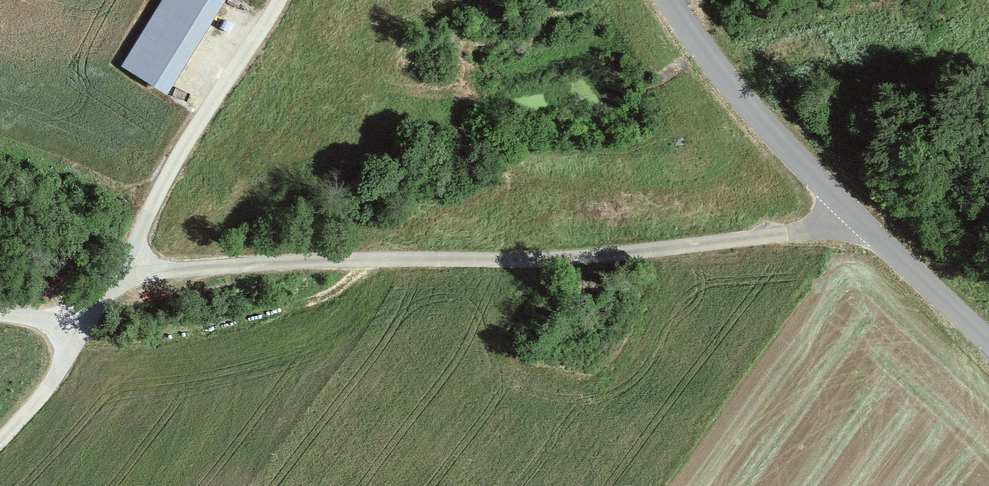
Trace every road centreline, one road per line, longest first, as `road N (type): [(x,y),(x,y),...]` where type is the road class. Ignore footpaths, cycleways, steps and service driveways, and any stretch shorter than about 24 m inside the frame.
road 1 (track): [(129,277),(652,252),(796,235),(855,217)]
road 2 (track): [(0,442),(61,369),(81,327),(129,277),(166,177),(286,0)]
road 3 (tertiary): [(669,0),(749,107),(988,341)]

